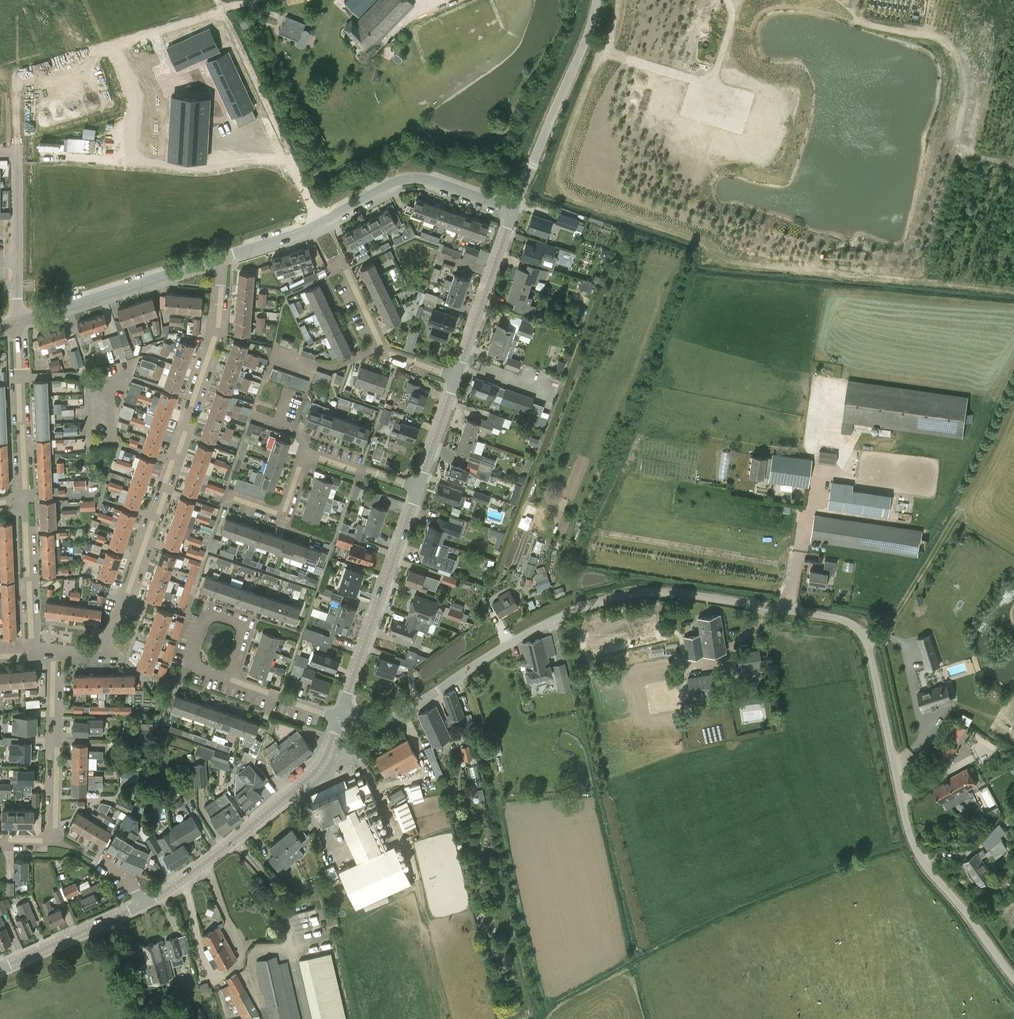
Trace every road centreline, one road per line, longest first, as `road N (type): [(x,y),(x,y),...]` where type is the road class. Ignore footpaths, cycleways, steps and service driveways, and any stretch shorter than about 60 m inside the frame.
road 1 (unclassified): [(1013,978),(915,848),(867,643),(849,623),(638,592),(529,632),(394,719),(342,709)]
road 2 (residential): [(318,223),(219,10),(111,45)]
road 3 (unclassified): [(142,905),(313,774),(339,719)]
road 4 (unknown): [(840,0),(865,23),(946,44),(966,94),(966,147),(1013,165)]
road 5 (unclassified): [(342,709),(418,489)]
road 6 (tertiary): [(514,211),(597,0)]
road 7 (tertiary): [(19,322),(222,257)]
road 8 (tertiary): [(318,223),(402,179),(514,211)]
road 9 (residential): [(172,463),(103,650)]
road 10 (track): [(235,839),(280,906),(309,1018)]
road 11 (residential): [(53,842),(55,655)]
road 12 (residential): [(220,285),(213,338),(172,463)]
road 13 (residential): [(457,377),(384,352),(336,258)]
road 14 (unclassified): [(457,377),(514,211)]
road 15 (residential): [(120,162),(178,165),(284,151)]
road 16 (residential): [(31,655),(23,496)]
road 17 (unclassified): [(0,969),(142,905)]
road 18 (residential): [(188,665),(207,611),(246,625),(229,679)]
road 19 (residential): [(111,45),(135,102),(120,162)]

